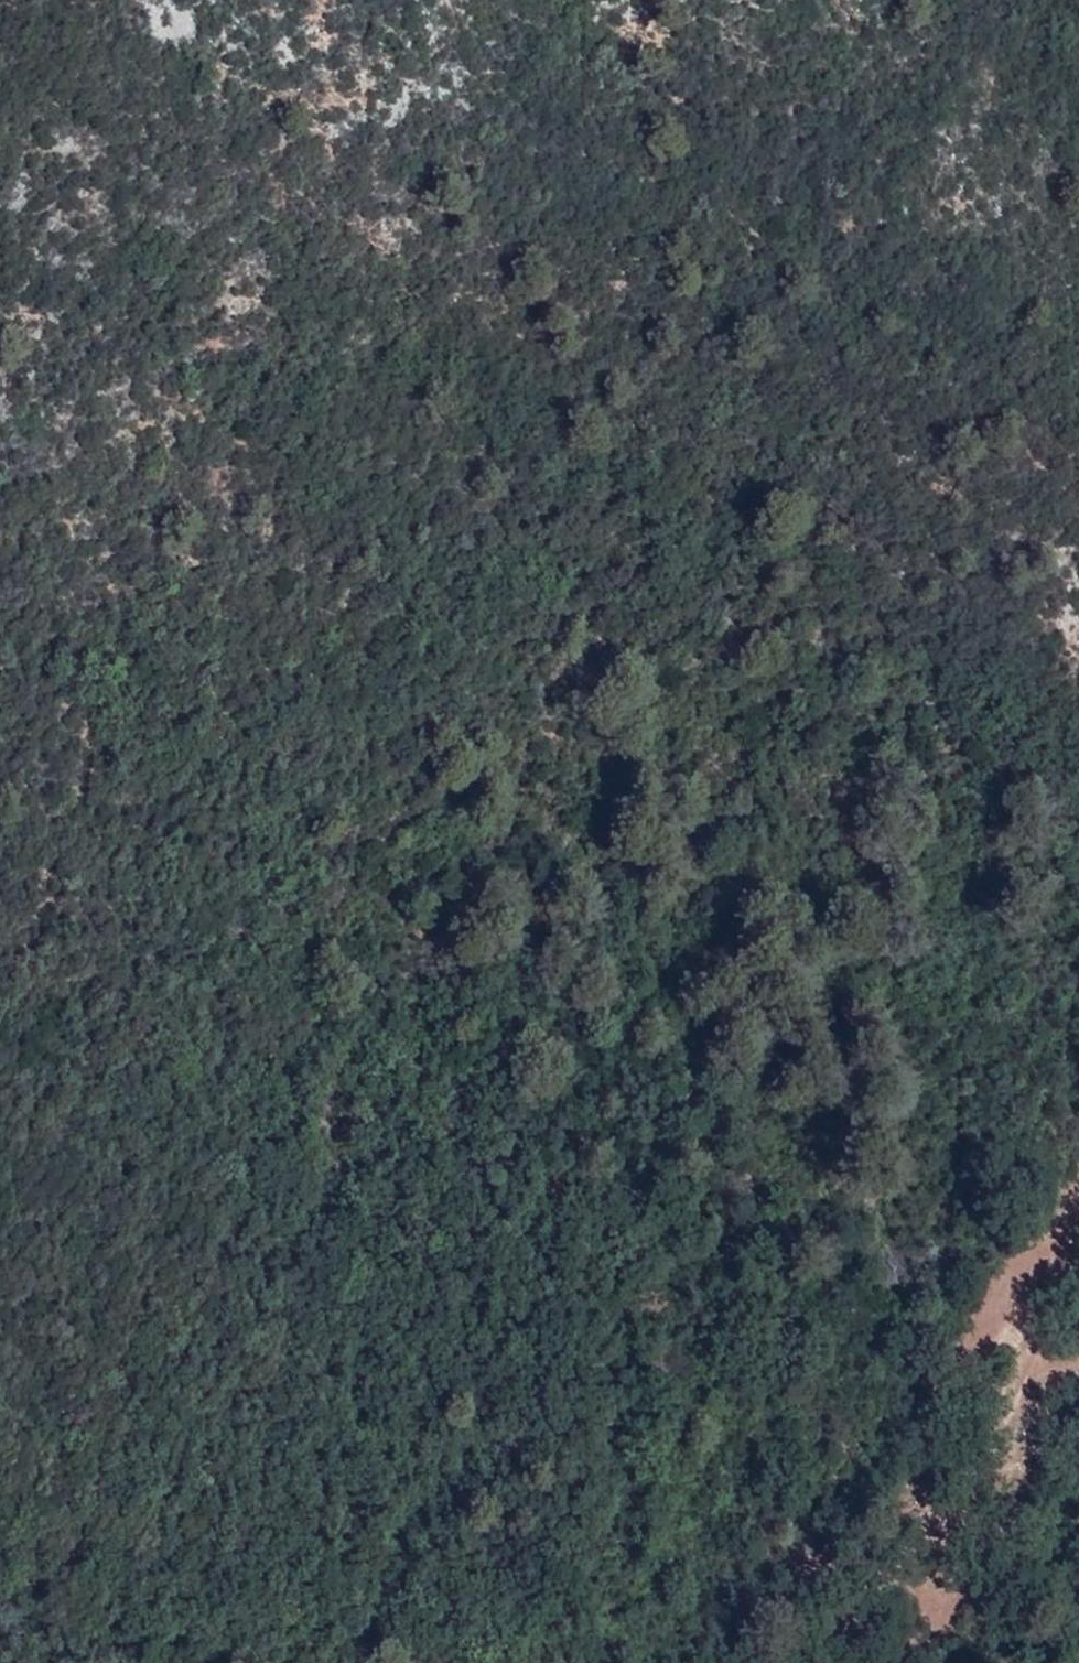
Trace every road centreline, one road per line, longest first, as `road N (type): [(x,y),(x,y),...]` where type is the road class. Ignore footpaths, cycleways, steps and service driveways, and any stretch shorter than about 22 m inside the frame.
road 1 (track): [(1078,1214),(995,1323),(839,1662)]

